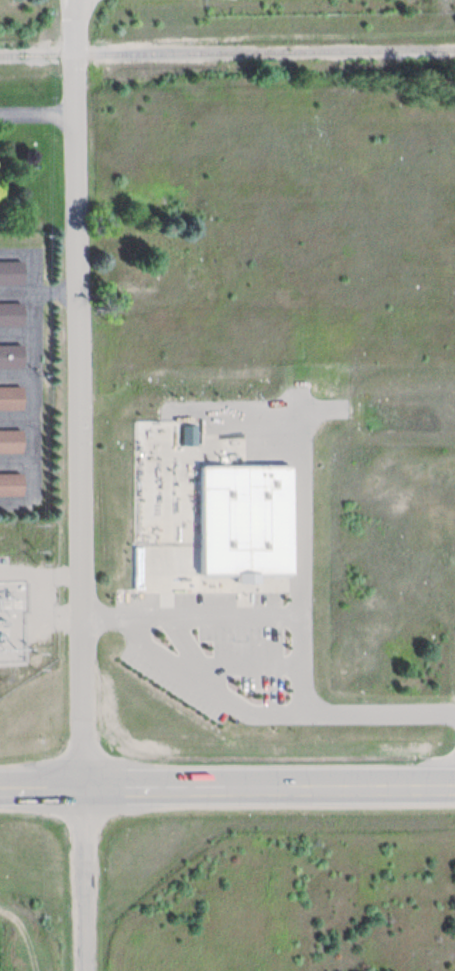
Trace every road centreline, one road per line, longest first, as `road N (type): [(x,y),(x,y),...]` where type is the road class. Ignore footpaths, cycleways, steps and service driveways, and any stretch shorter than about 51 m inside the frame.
road 1 (residential): [(90,788),(76,71)]
road 2 (primary): [(454,786),(0,789)]
road 3 (residential): [(92,970),(90,788)]

